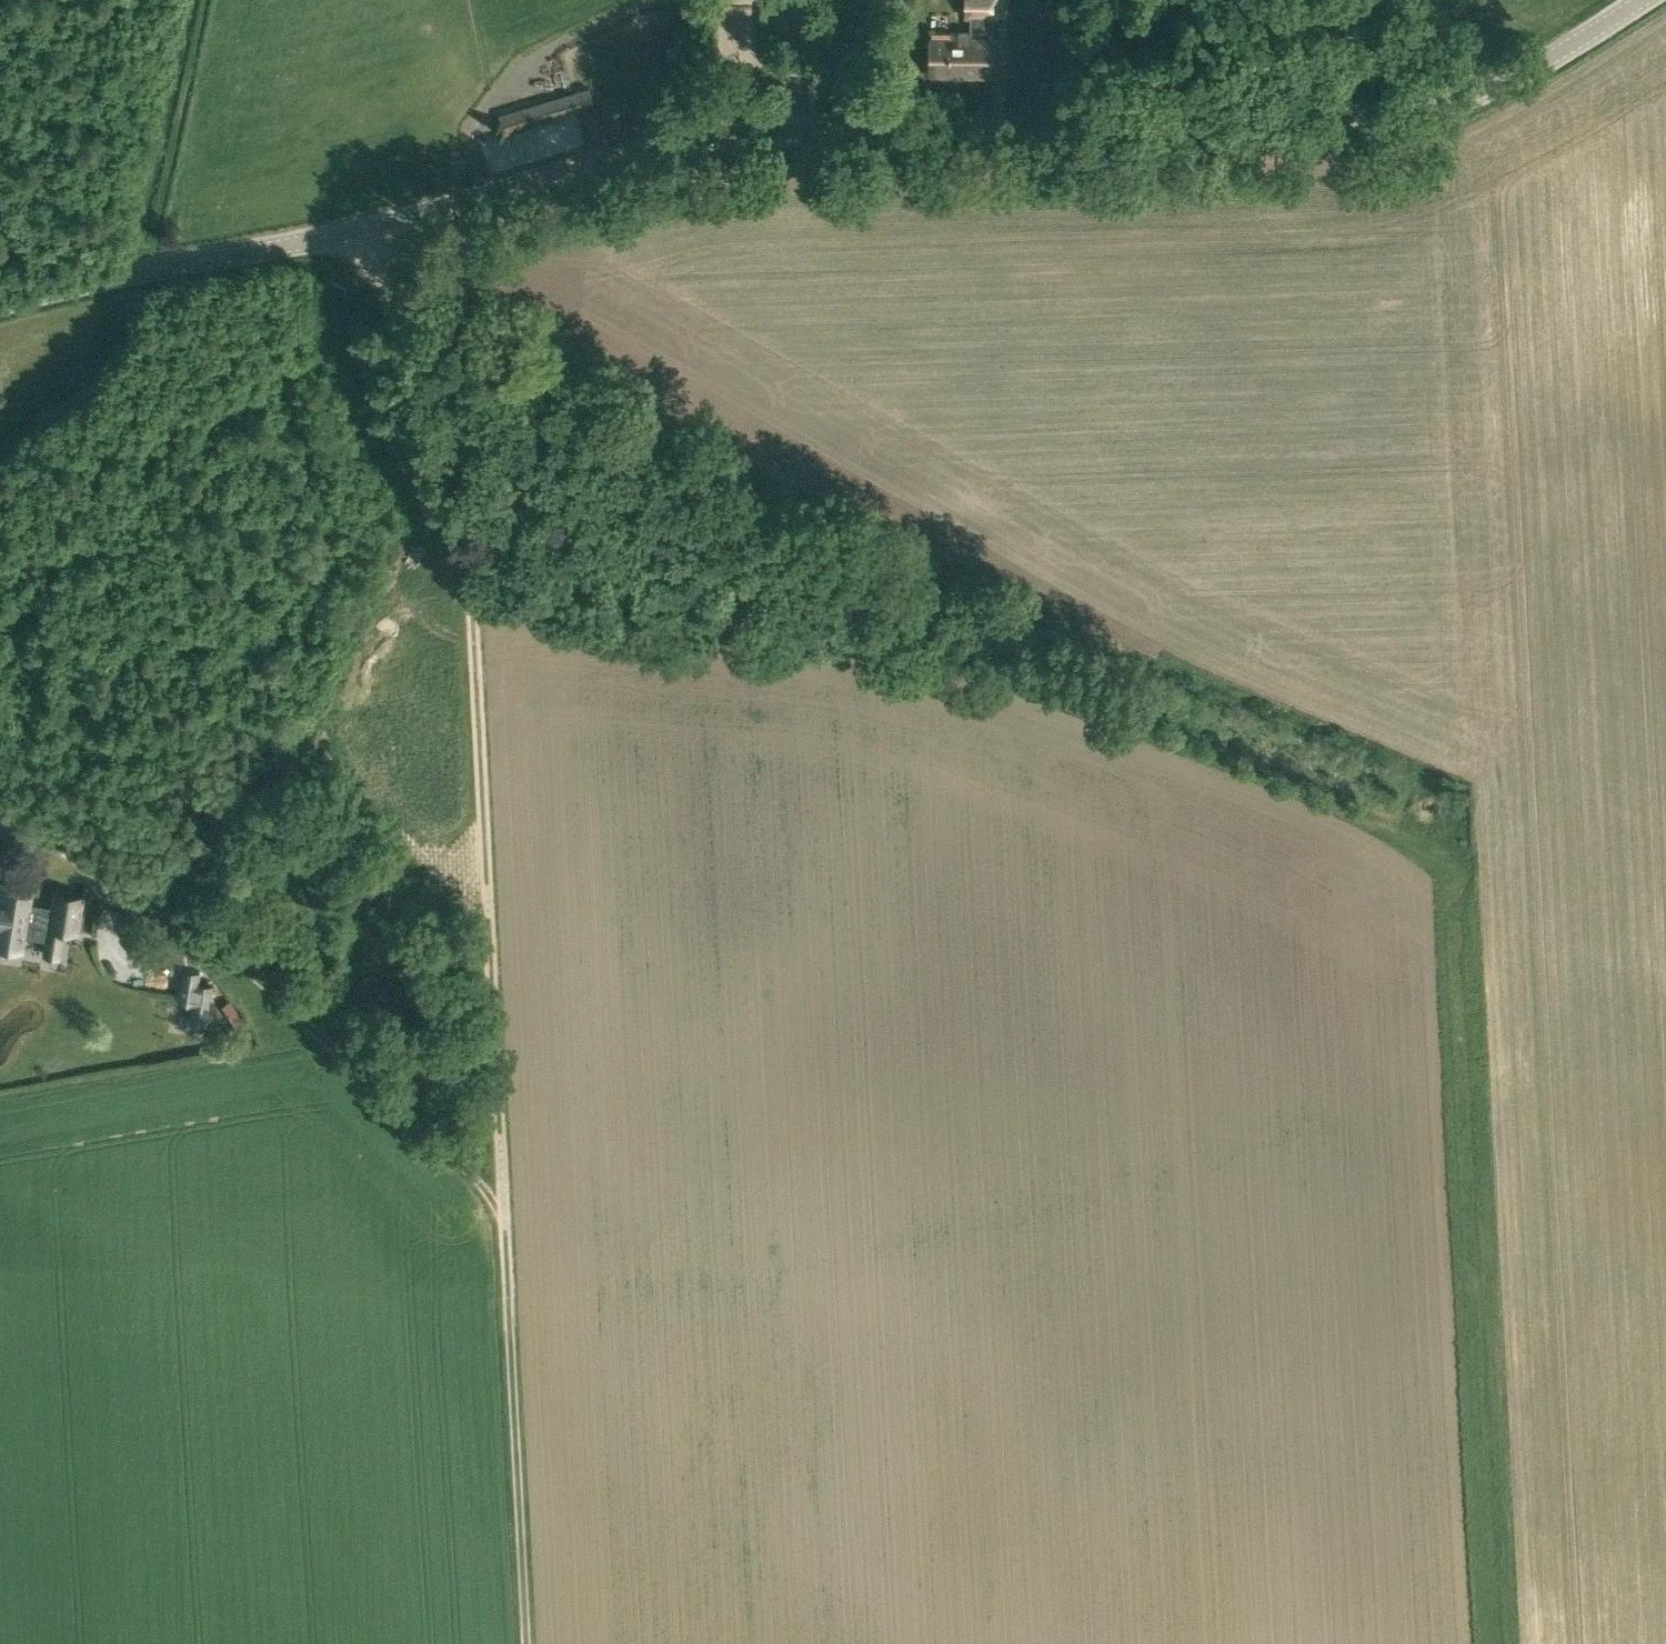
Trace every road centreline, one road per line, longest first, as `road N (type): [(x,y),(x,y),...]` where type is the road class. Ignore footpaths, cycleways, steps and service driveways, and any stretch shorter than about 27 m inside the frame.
road 1 (tertiary): [(0,307),(108,273),(322,240),(700,140),(1232,134),(1478,111),(1647,0)]

